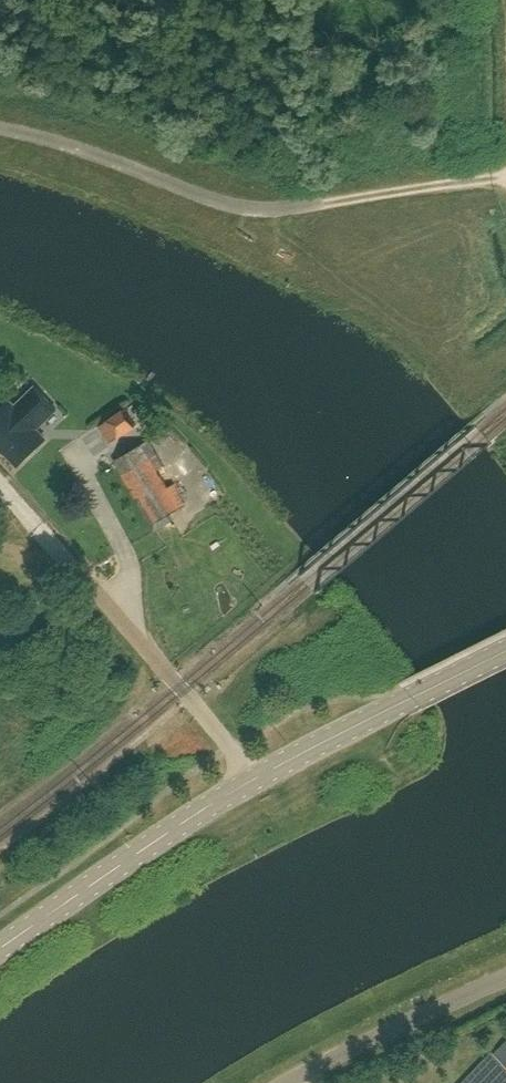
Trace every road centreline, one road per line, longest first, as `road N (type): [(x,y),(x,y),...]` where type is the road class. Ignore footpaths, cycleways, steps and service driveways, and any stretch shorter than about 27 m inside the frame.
road 1 (tertiary): [(0,947),(254,777),(505,646)]
road 2 (unclassified): [(505,977),(285,1082)]

